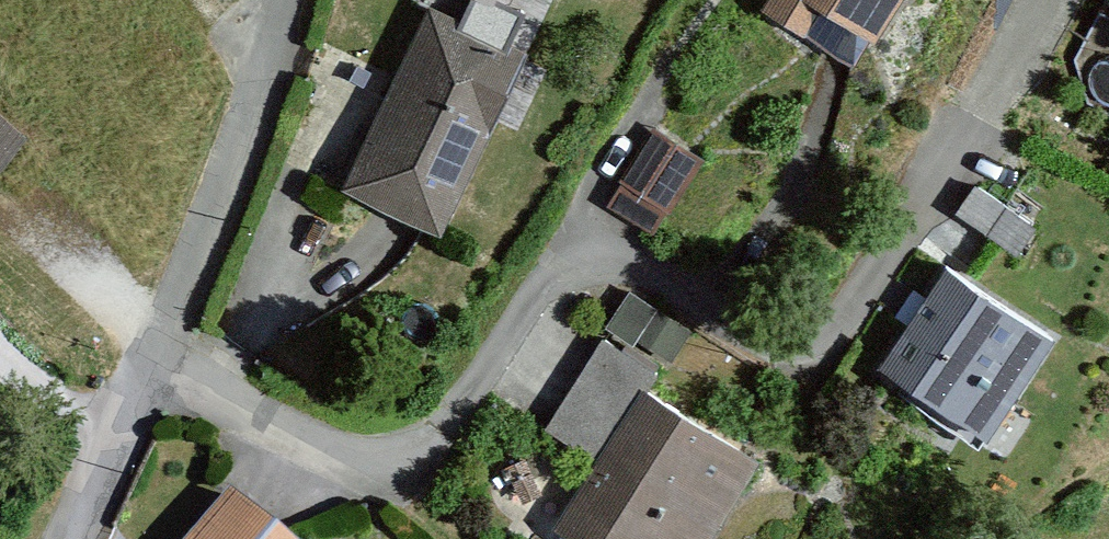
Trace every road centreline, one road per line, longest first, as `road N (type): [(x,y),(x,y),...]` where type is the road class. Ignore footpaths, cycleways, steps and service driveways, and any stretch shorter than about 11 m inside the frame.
road 1 (residential): [(1046,0),(841,317),(769,352),(608,269),(544,304),(479,447),(380,473),(145,346)]
road 2 (unclassified): [(145,346),(287,0)]
road 3 (unclassified): [(65,538),(145,346)]

